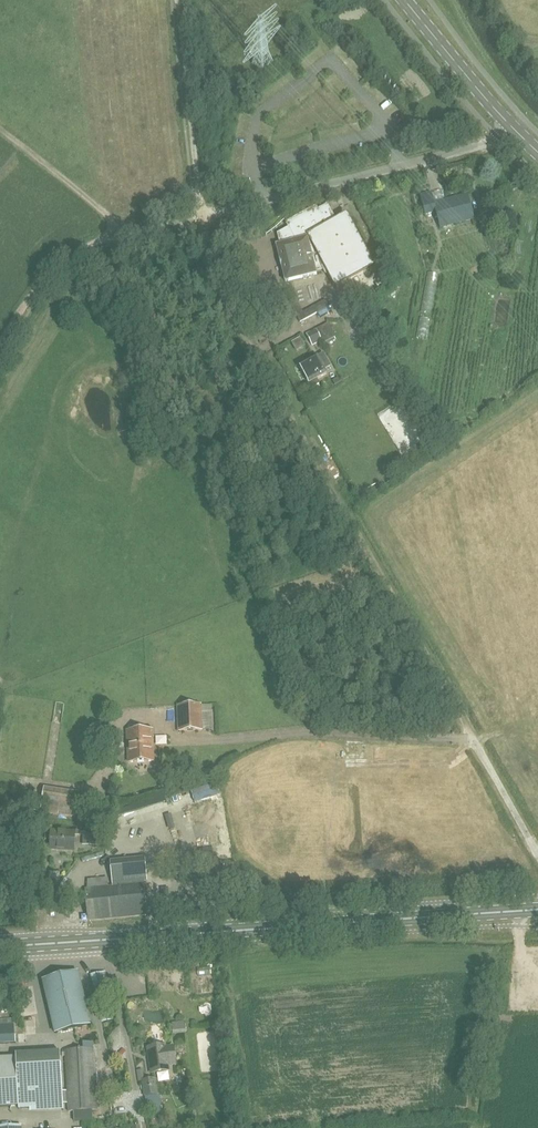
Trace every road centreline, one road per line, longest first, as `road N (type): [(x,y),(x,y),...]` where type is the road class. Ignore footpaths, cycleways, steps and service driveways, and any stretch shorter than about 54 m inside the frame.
road 1 (track): [(203,214),(243,327),(462,717)]
road 2 (tertiary): [(403,920),(0,947)]
road 3 (unclassified): [(262,1127),(259,1071),(275,1060),(533,1040)]
road 4 (unclassified): [(203,214),(451,158),(512,128)]
road 5 (track): [(471,735),(166,737)]
road 6 (track): [(203,214),(85,249),(64,262),(36,290),(0,351)]
road 7 (track): [(179,0),(203,214)]
road 8 (unclassified): [(316,810),(476,745)]
road 9 (secondary): [(512,128),(404,0)]
road 10 (track): [(124,236),(103,208),(0,128)]

